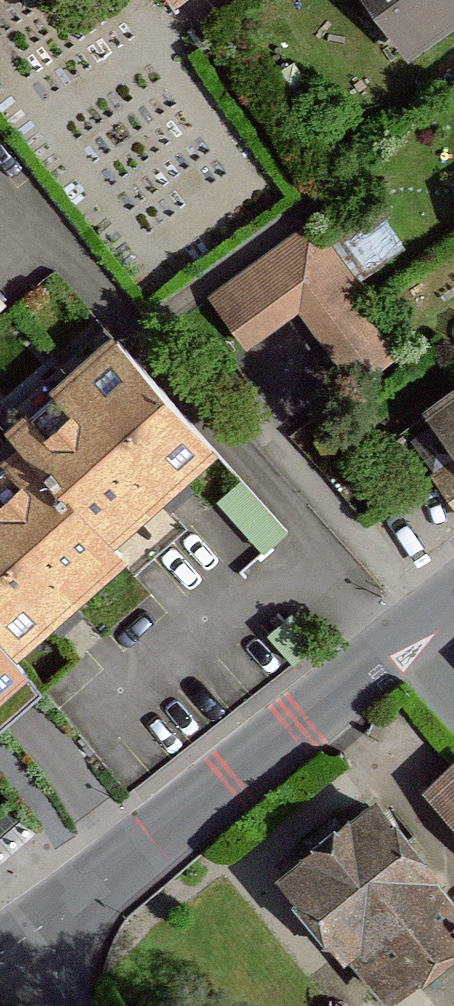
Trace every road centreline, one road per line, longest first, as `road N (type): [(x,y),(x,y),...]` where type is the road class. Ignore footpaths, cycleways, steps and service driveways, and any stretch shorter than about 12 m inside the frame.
road 1 (residential): [(433,622),(19,944)]
road 2 (residential): [(433,622),(167,316)]

